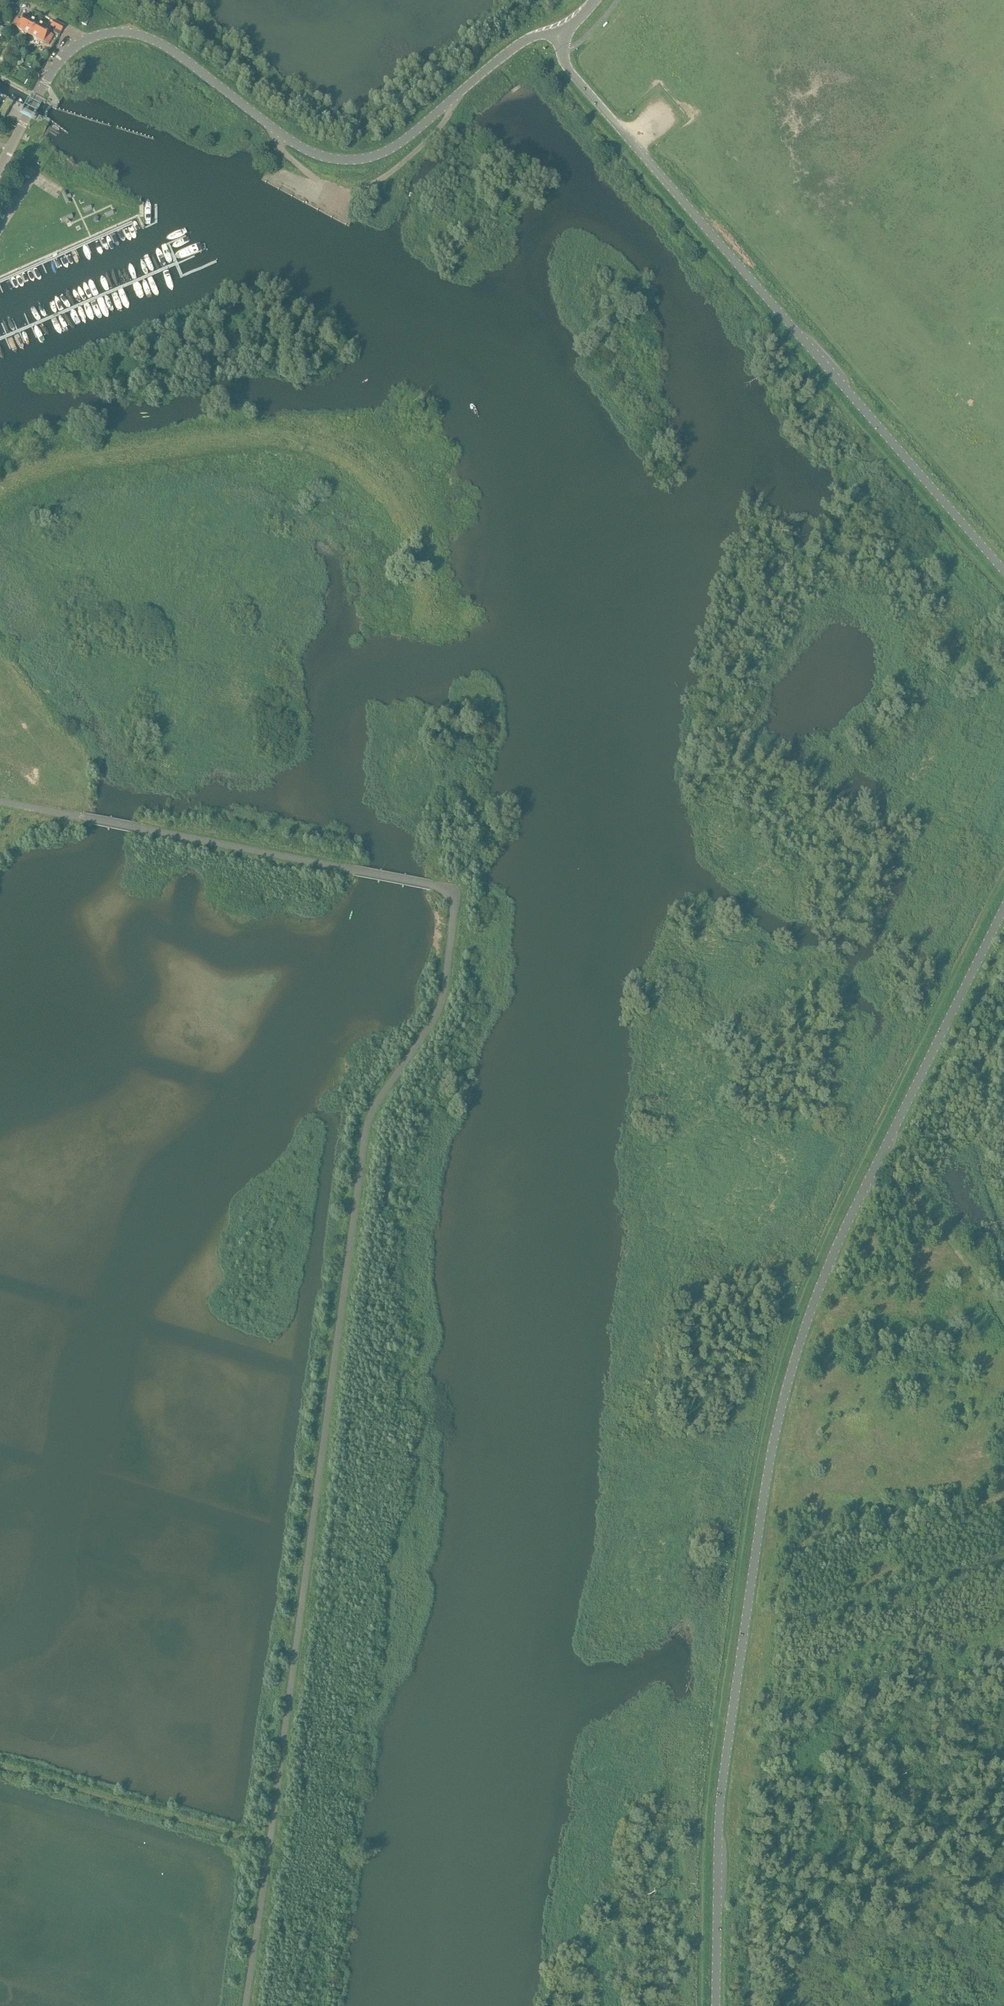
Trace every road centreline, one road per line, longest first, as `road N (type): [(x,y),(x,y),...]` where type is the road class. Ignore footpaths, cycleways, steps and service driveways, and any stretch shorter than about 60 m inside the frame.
road 1 (tertiary): [(716,2005),(719,1819),(781,1412),(845,1228),(1003,907)]
road 2 (unclassified): [(0,166),(71,44),(102,33),(132,31),(159,42),(295,145),(335,160),(392,147),(524,41),(564,36)]
road 3 (tertiary): [(1003,572),(575,78),(564,36)]

